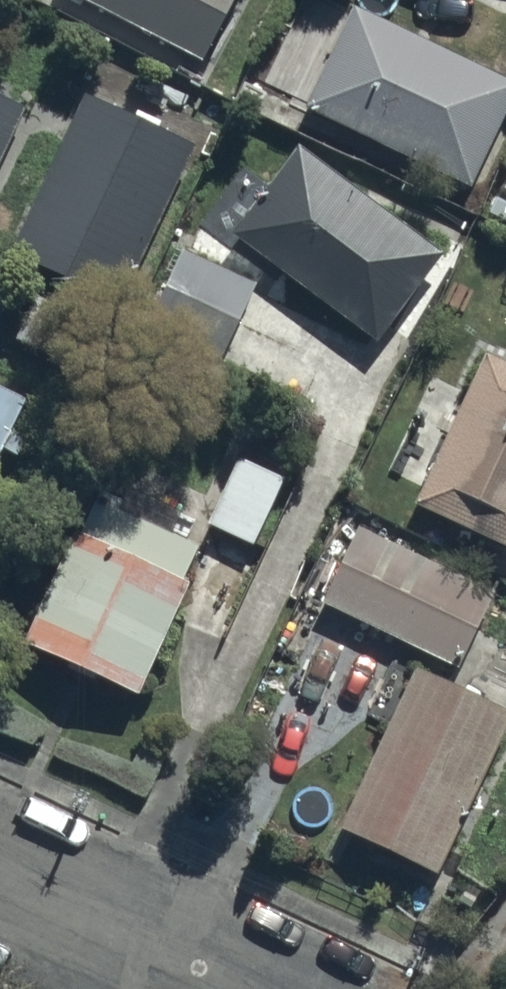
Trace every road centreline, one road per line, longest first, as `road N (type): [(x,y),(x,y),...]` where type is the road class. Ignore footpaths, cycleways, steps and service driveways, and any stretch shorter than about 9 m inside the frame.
road 1 (residential): [(0,881),(229,988)]

